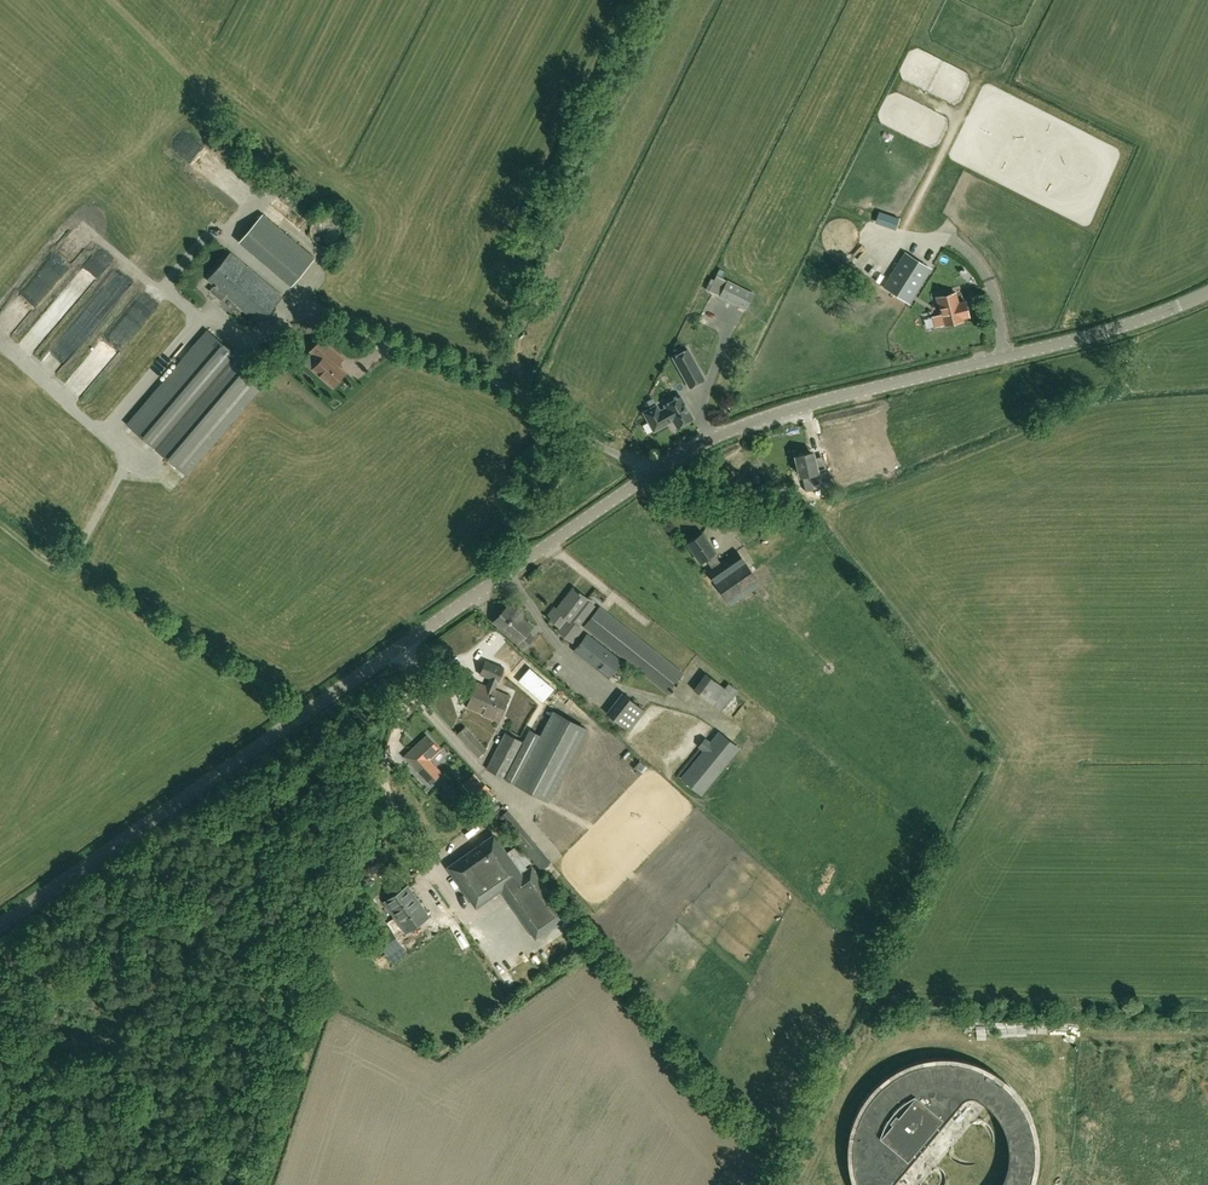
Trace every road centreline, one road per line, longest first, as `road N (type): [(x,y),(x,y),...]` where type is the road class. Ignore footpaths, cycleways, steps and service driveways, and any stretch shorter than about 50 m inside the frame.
road 1 (tertiary): [(0,926),(651,472),(714,439),(807,405),(1115,331),(1207,293)]
road 2 (track): [(803,1184),(861,1086),(906,1054),(943,1047),(980,1053),(1027,1083),(1053,1131),(1053,1184)]
road 3 (track): [(0,522),(50,562),(69,564),(136,448)]
road 4 (track): [(408,690),(552,852)]
road 5 (track): [(383,779),(411,673),(402,645)]

